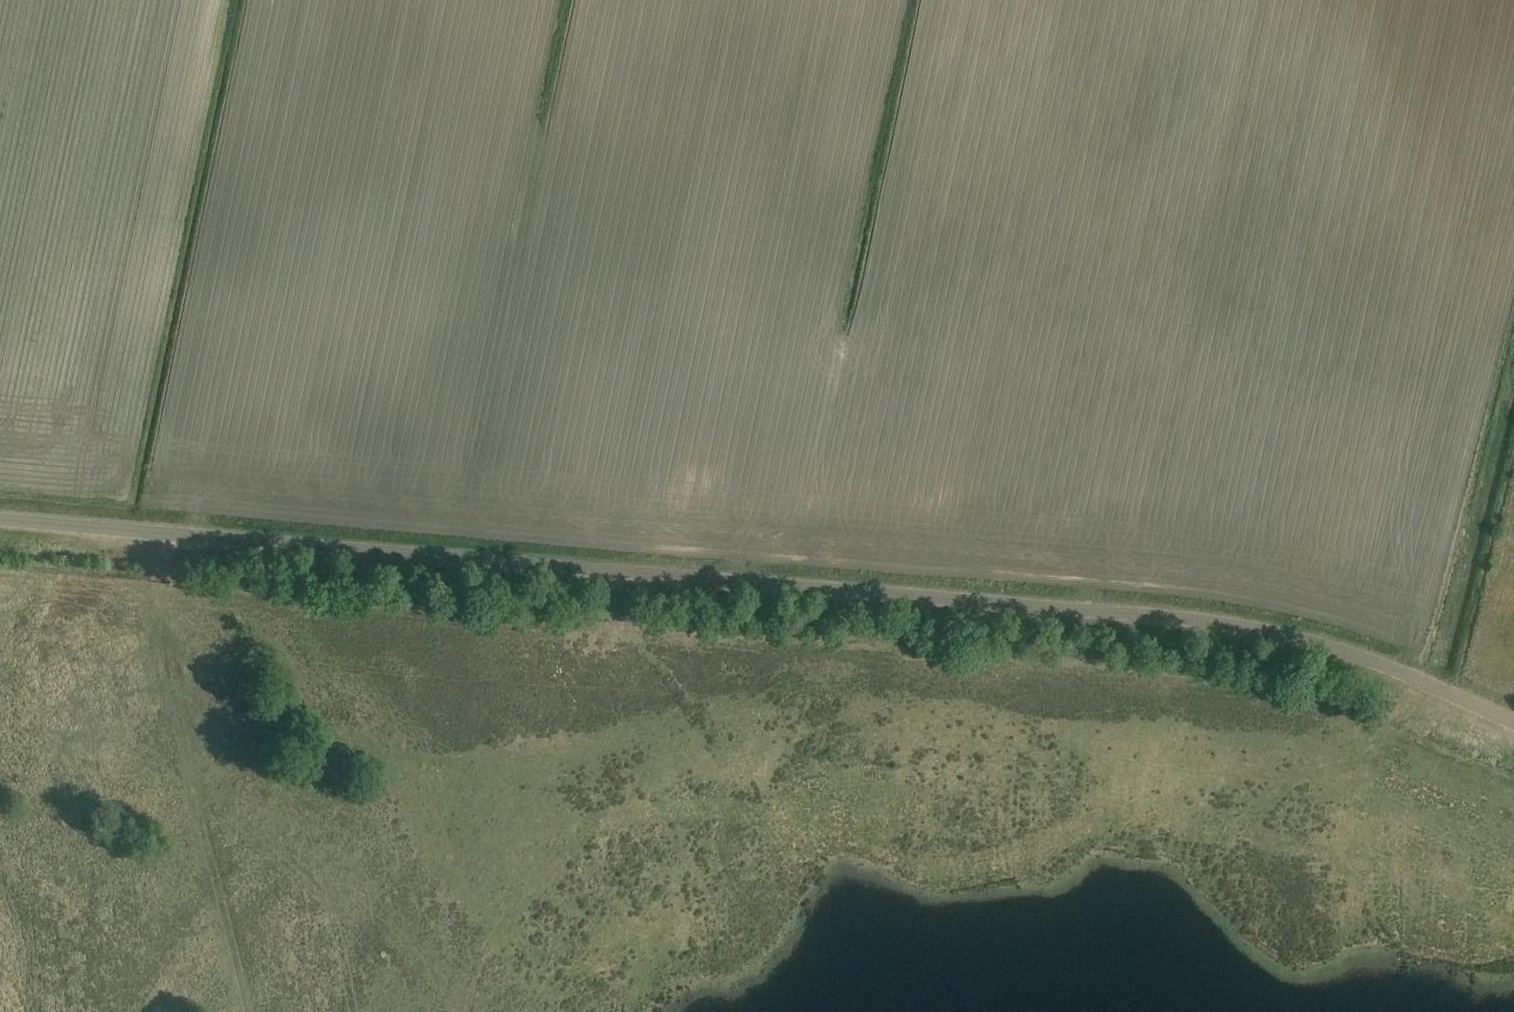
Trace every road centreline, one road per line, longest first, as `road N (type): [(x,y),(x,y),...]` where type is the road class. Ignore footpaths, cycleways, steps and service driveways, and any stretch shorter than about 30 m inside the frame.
road 1 (unclassified): [(0,518),(1209,622),(1397,672),(1513,723)]

